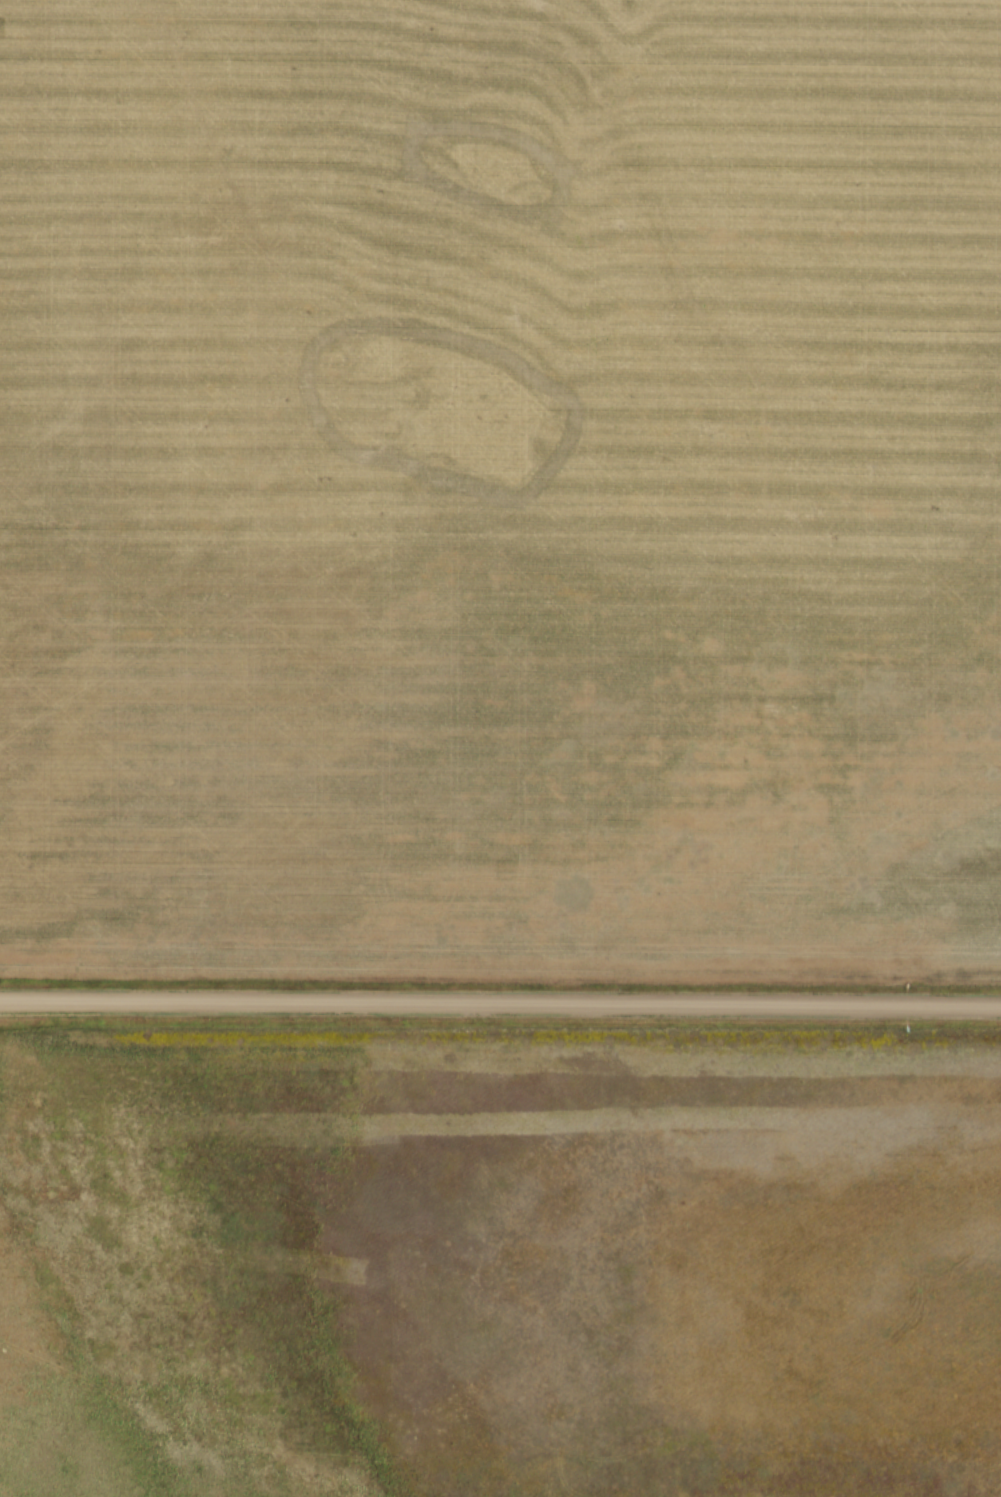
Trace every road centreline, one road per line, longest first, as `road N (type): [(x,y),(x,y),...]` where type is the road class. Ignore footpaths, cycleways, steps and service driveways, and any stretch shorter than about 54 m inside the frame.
road 1 (residential): [(0,1002),(1000,1008)]

